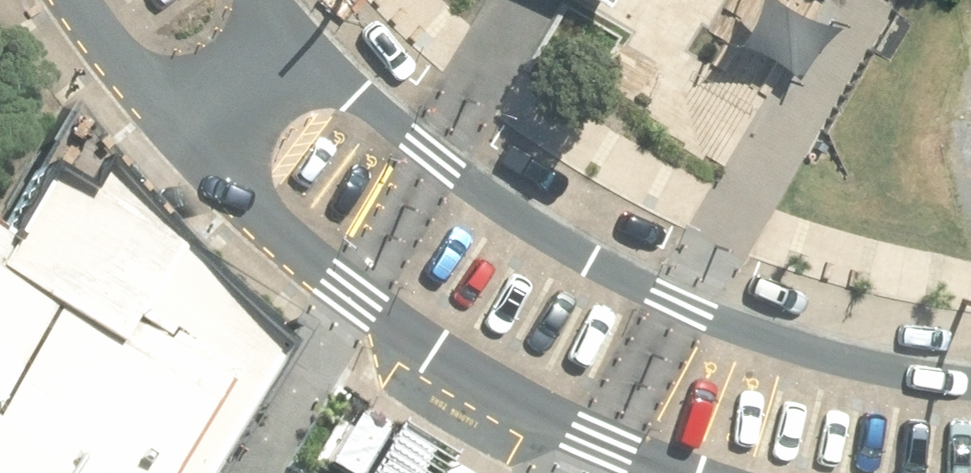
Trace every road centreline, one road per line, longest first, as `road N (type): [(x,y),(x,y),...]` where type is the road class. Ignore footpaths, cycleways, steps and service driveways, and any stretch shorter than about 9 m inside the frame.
road 1 (residential): [(258,0),(296,42),(431,156),(684,305),(883,370),(970,382)]
road 2 (residential): [(684,472),(606,446),(351,296),(177,130),(75,0)]

